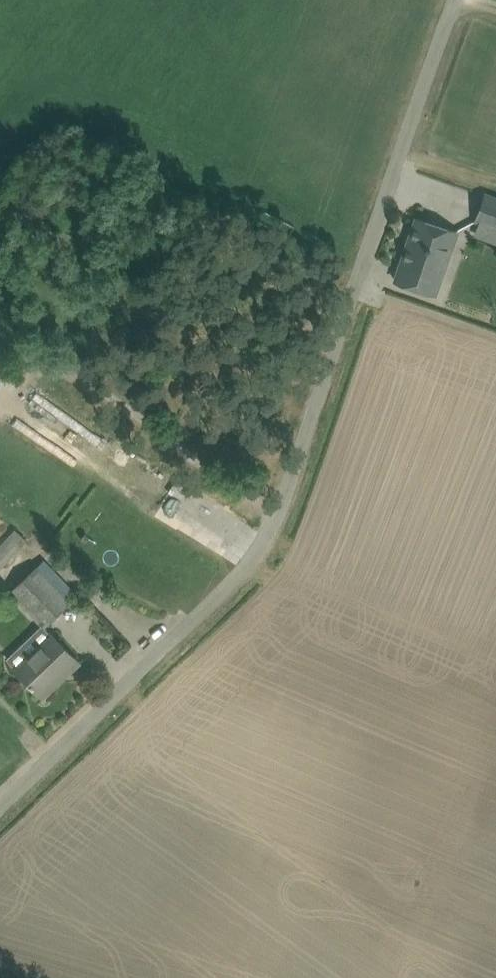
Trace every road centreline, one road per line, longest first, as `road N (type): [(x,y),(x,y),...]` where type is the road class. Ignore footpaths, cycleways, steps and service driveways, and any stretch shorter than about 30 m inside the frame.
road 1 (unclassified): [(0,807),(226,588),(259,544),(464,0)]

